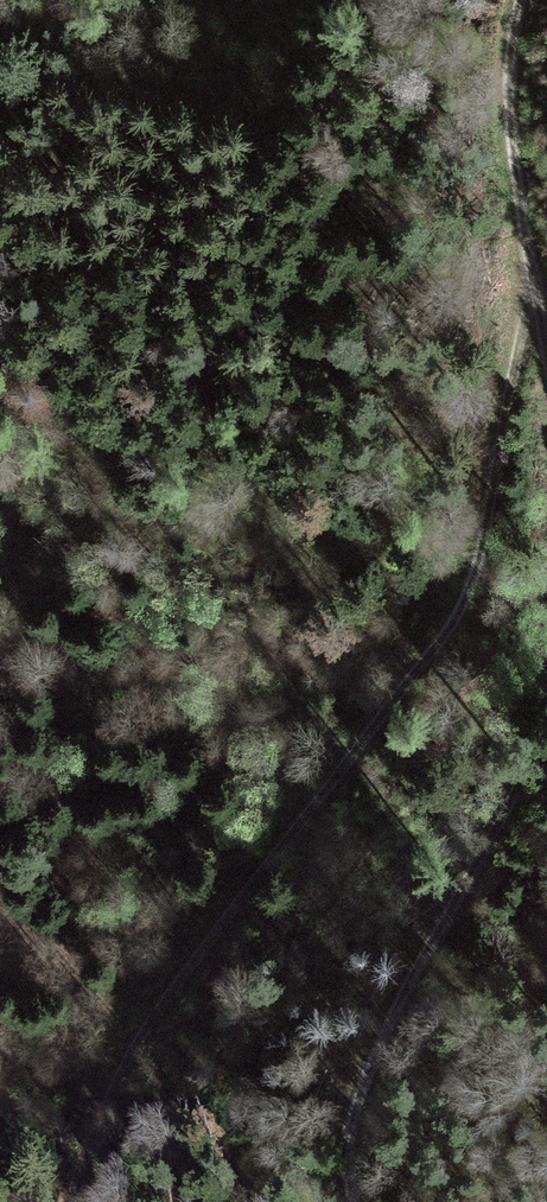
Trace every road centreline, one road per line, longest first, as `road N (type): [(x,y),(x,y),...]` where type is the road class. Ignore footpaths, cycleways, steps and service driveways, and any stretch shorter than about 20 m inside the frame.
road 1 (track): [(534,307),(517,435),(493,529),(456,606),(123,1065),(74,1201)]
road 2 (track): [(546,733),(366,1081),(349,1144),(350,1201)]
road 3 (track): [(506,0),(503,68),(546,379)]

